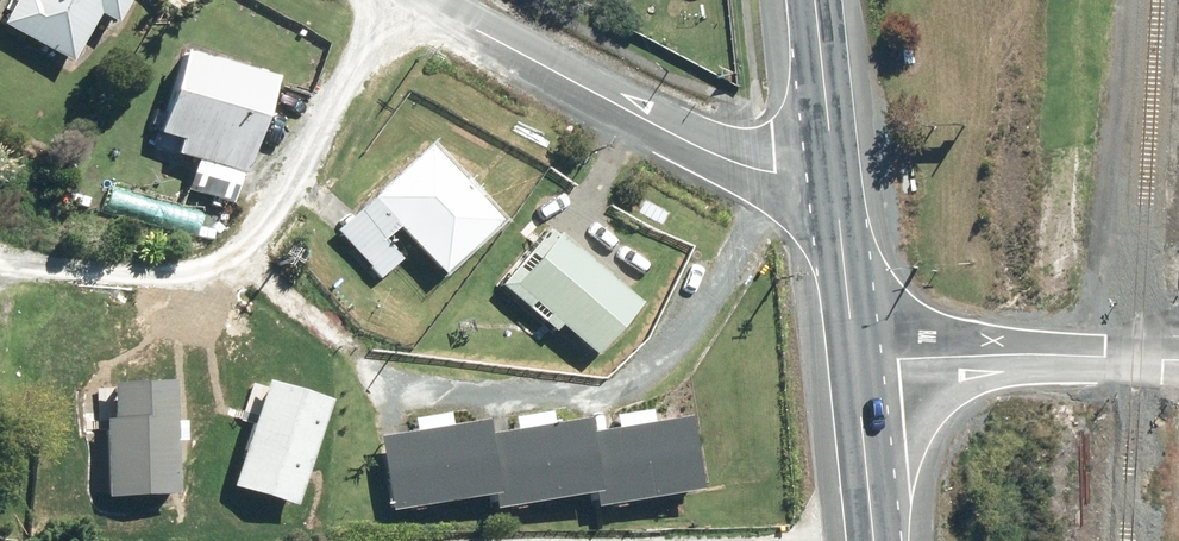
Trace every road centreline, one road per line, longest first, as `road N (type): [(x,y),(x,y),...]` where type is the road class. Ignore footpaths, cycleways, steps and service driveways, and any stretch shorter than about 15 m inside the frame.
road 1 (unclassified): [(418,0),(727,162),(834,180)]
road 2 (unclassified): [(856,358),(1178,359)]
road 3 (trunk): [(856,358),(877,540)]
road 4 (trunk): [(814,0),(834,180)]
road 5 (trunk): [(834,180),(856,358)]

